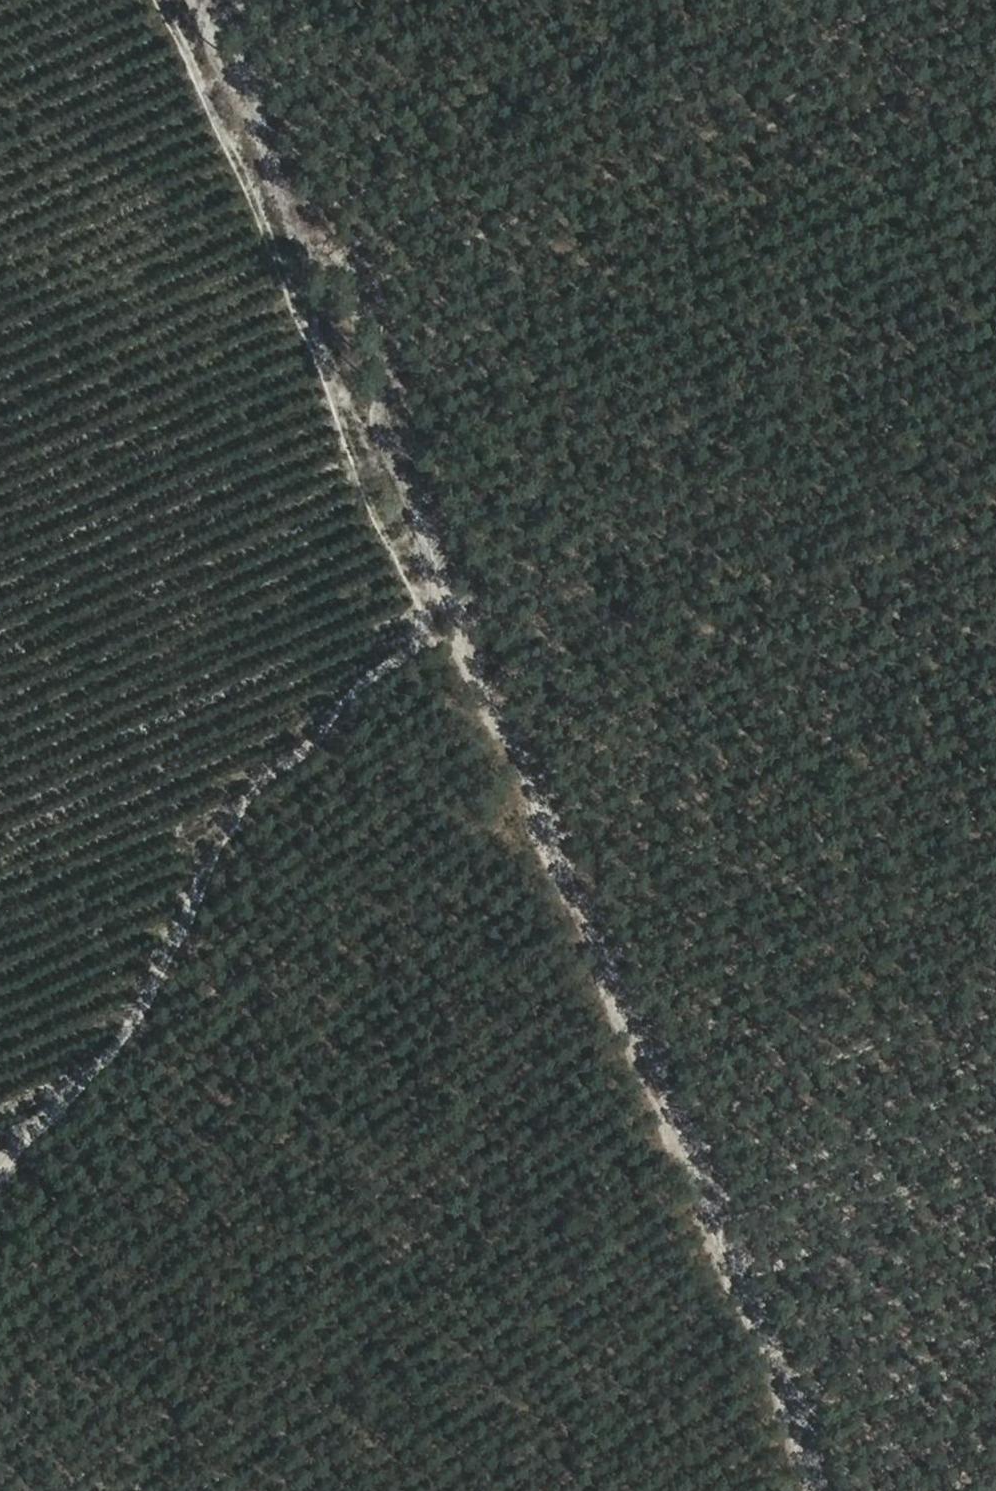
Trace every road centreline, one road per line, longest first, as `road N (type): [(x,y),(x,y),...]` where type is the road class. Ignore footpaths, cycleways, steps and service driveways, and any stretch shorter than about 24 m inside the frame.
road 1 (track): [(429,610),(816,1490)]
road 2 (track): [(173,0),(429,610)]

